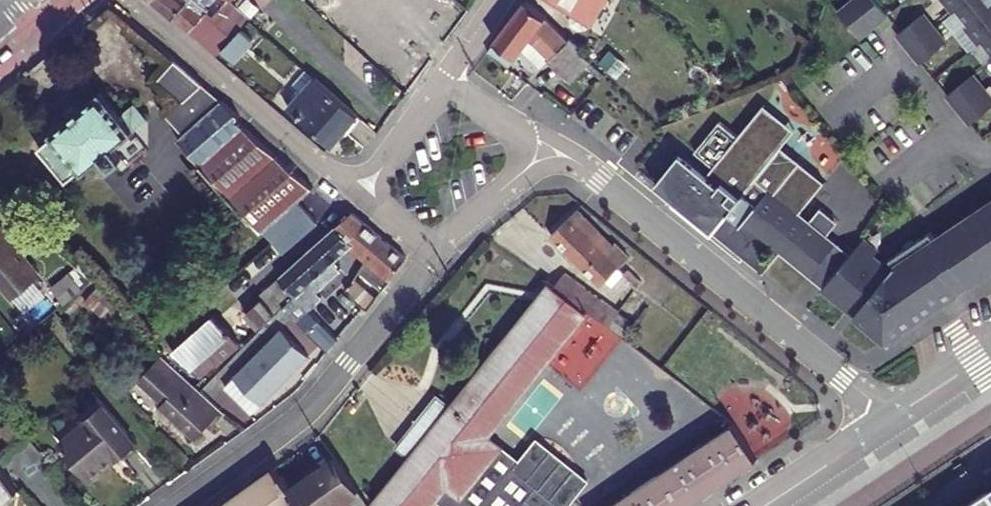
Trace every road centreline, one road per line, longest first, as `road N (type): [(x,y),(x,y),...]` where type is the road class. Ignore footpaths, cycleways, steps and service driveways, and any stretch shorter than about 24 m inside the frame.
road 1 (residential): [(538,154),(571,159),(599,178),(892,418)]
road 2 (residential): [(435,253),(312,406),(174,505)]
road 3 (residential): [(360,193),(132,0)]
road 4 (residential): [(758,505),(892,418)]
road 5 (residential): [(435,253),(538,154)]
road 6 (residential): [(446,84),(360,193)]

